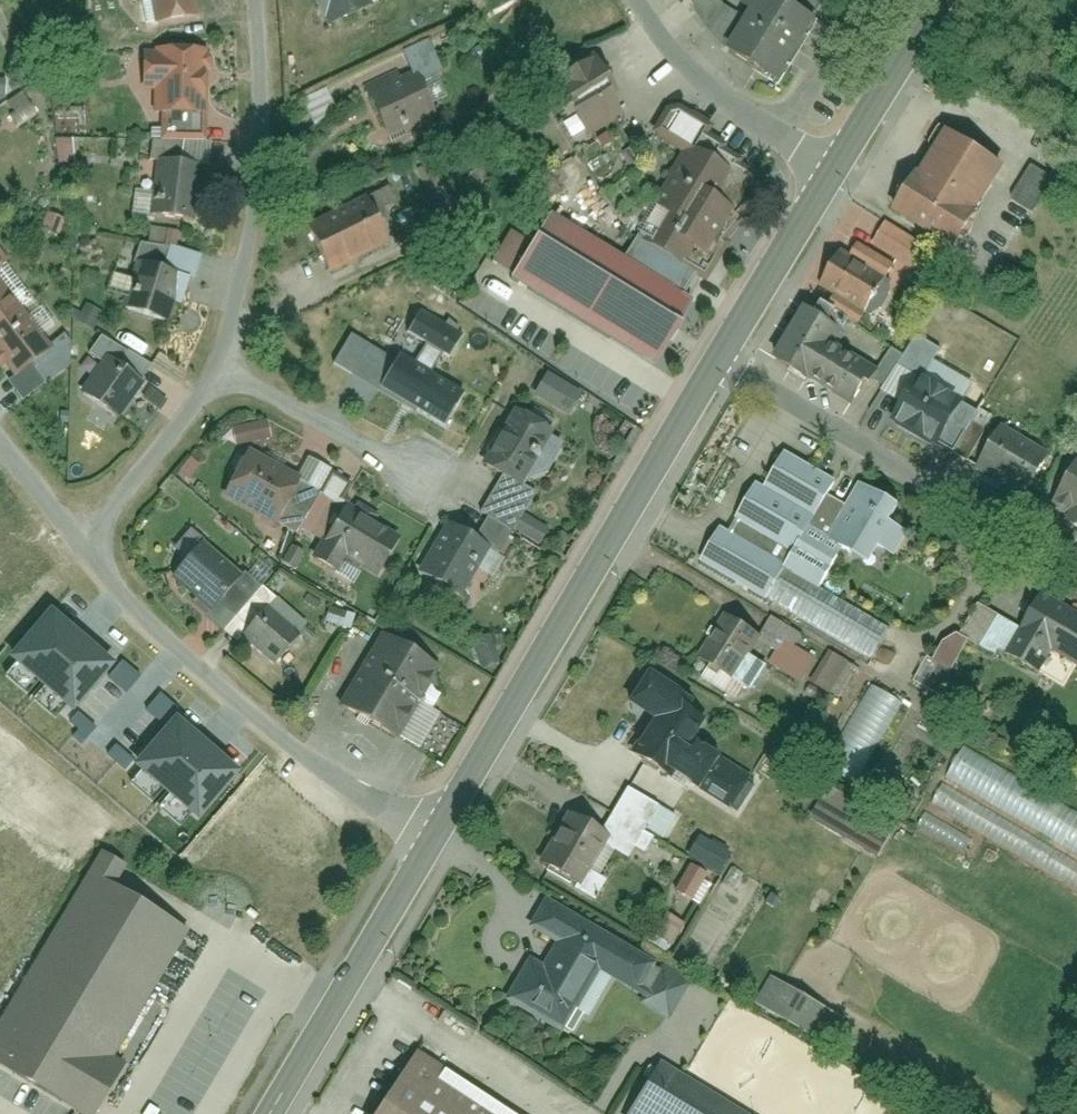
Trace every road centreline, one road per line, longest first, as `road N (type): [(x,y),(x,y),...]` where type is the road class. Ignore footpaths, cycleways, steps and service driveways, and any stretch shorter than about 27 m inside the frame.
road 1 (residential): [(253,0),(249,211),(224,369),(110,506),(92,538)]
road 2 (secondary): [(437,828),(713,352)]
road 3 (residential): [(92,538),(106,574),(236,700),(394,811),(437,828)]
road 4 (residential): [(713,352),(1076,578)]
road 5 (secondary): [(267,1113),(437,828)]
road 6 (residential): [(637,0),(693,74),(839,163)]
road 7 (secondary): [(713,352),(839,163)]
road 8 (secondary): [(839,163),(936,0)]
road 9 (residential): [(92,538),(54,515),(0,441)]

